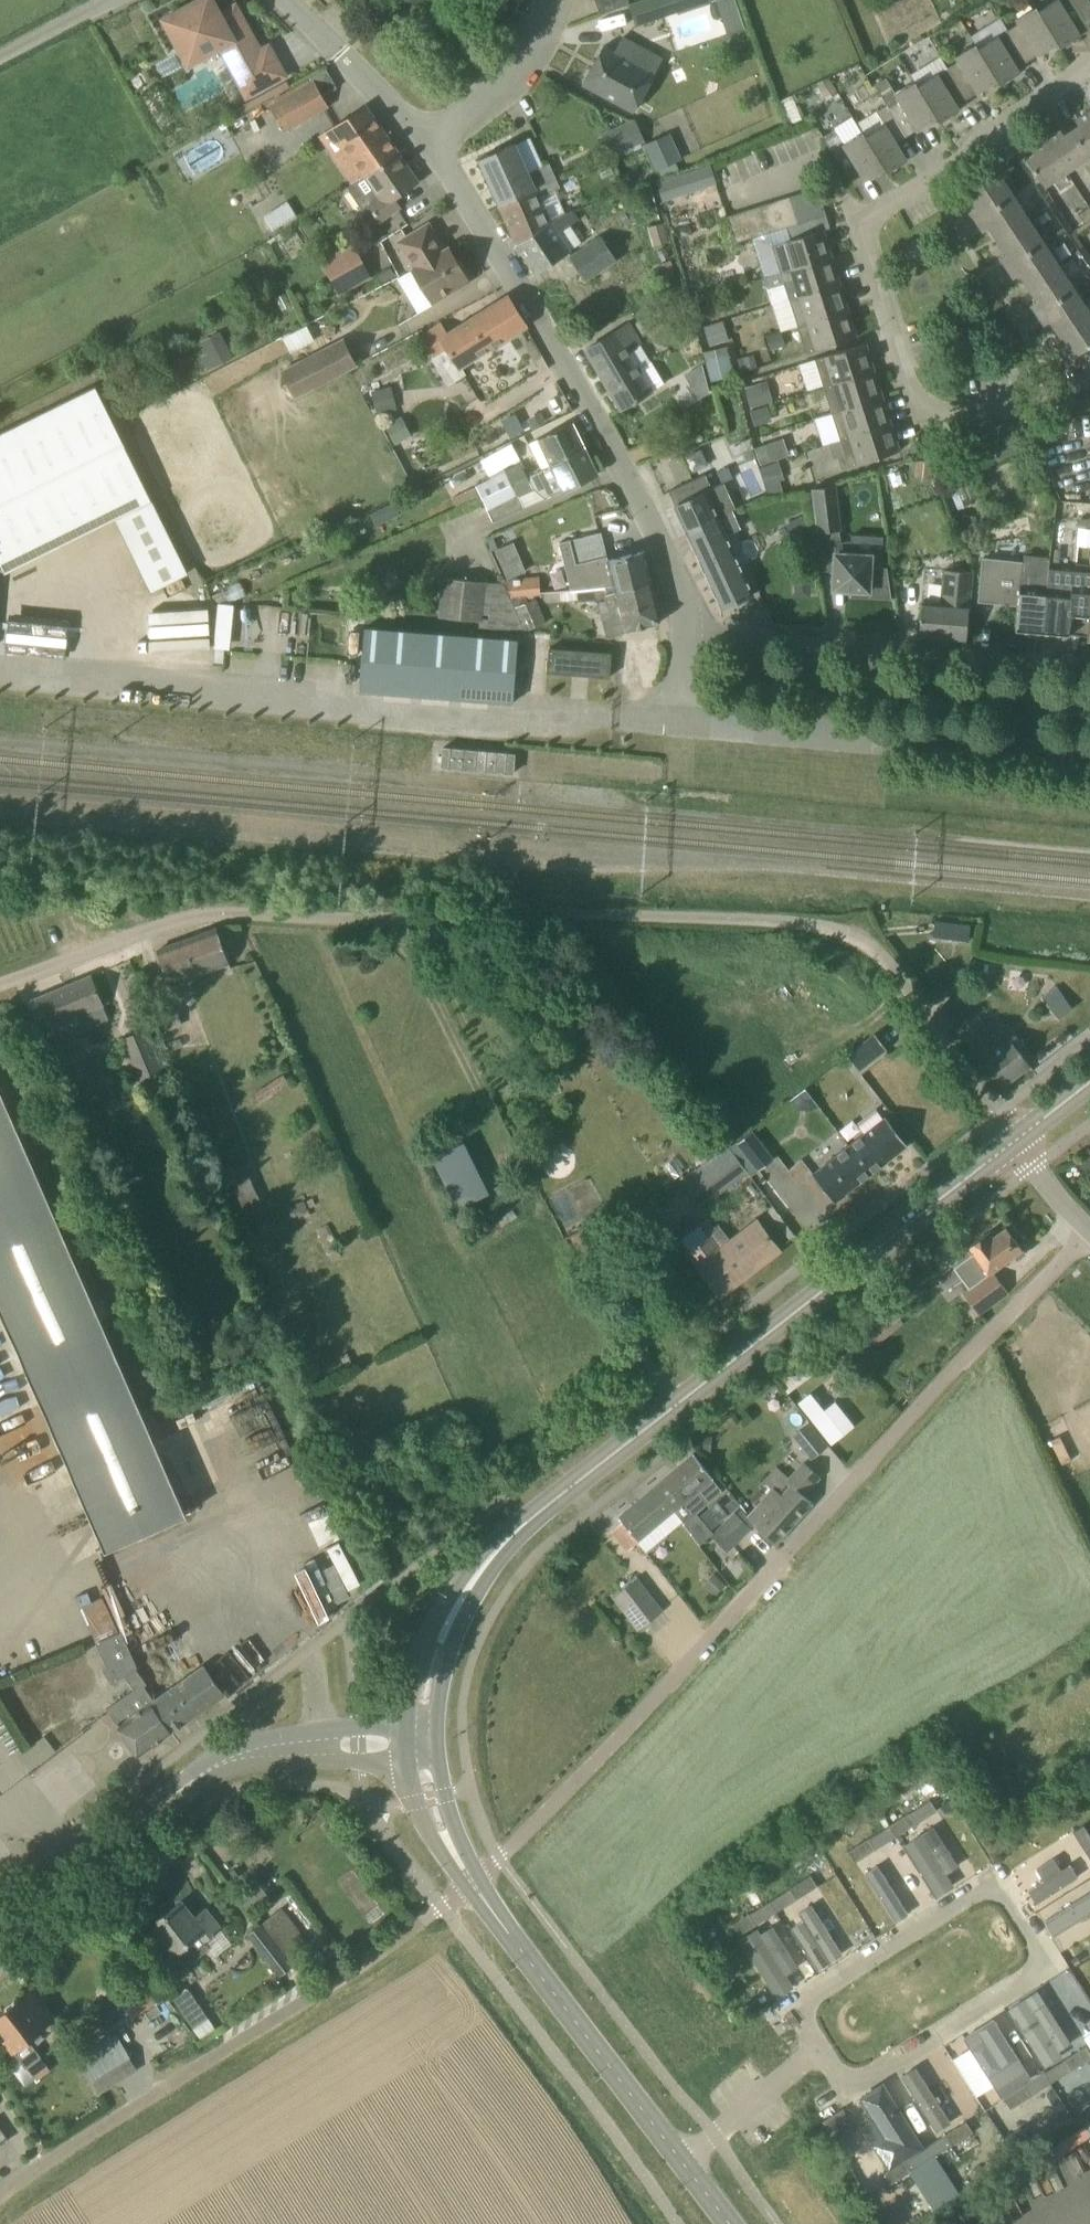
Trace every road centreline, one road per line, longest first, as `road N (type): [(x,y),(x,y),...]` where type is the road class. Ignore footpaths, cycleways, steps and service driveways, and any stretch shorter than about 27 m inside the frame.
road 1 (unclassified): [(0,998),(207,918),(658,915),(822,927),(852,936),(894,970),(1014,1142)]
road 2 (unclassified): [(473,1882),(1084,1231)]
road 3 (tertiary): [(422,1743),(428,1686),(452,1617),(506,1543),(1014,1142)]
road 4 (residential): [(818,2050),(846,2092),(1051,1961),(997,1878),(792,2008)]
road 5 (residential): [(1089,387),(987,414),(926,401),(910,383),(872,235),(889,208),(1089,68)]
road 6 (unclassified): [(0,2194),(473,1882)]
road 7 (residential): [(686,634),(669,556),(648,512),(431,141)]
road 8 (residential): [(1089,757),(680,723),(686,634)]
road 9 (unclassified): [(0,1932),(216,1768),(281,1748),(422,1743)]
road 10 (residential): [(686,634),(1089,667)]
road 11 (tertiary): [(683,2161),(473,1882)]
road 12 (residential): [(286,0),(431,141)]
road 13 (residential): [(431,141),(497,92),(536,41),(553,0)]
road 14 (residential): [(683,2161),(818,2050)]
road 15 (tertiary): [(473,1882),(439,1828),(422,1743)]

